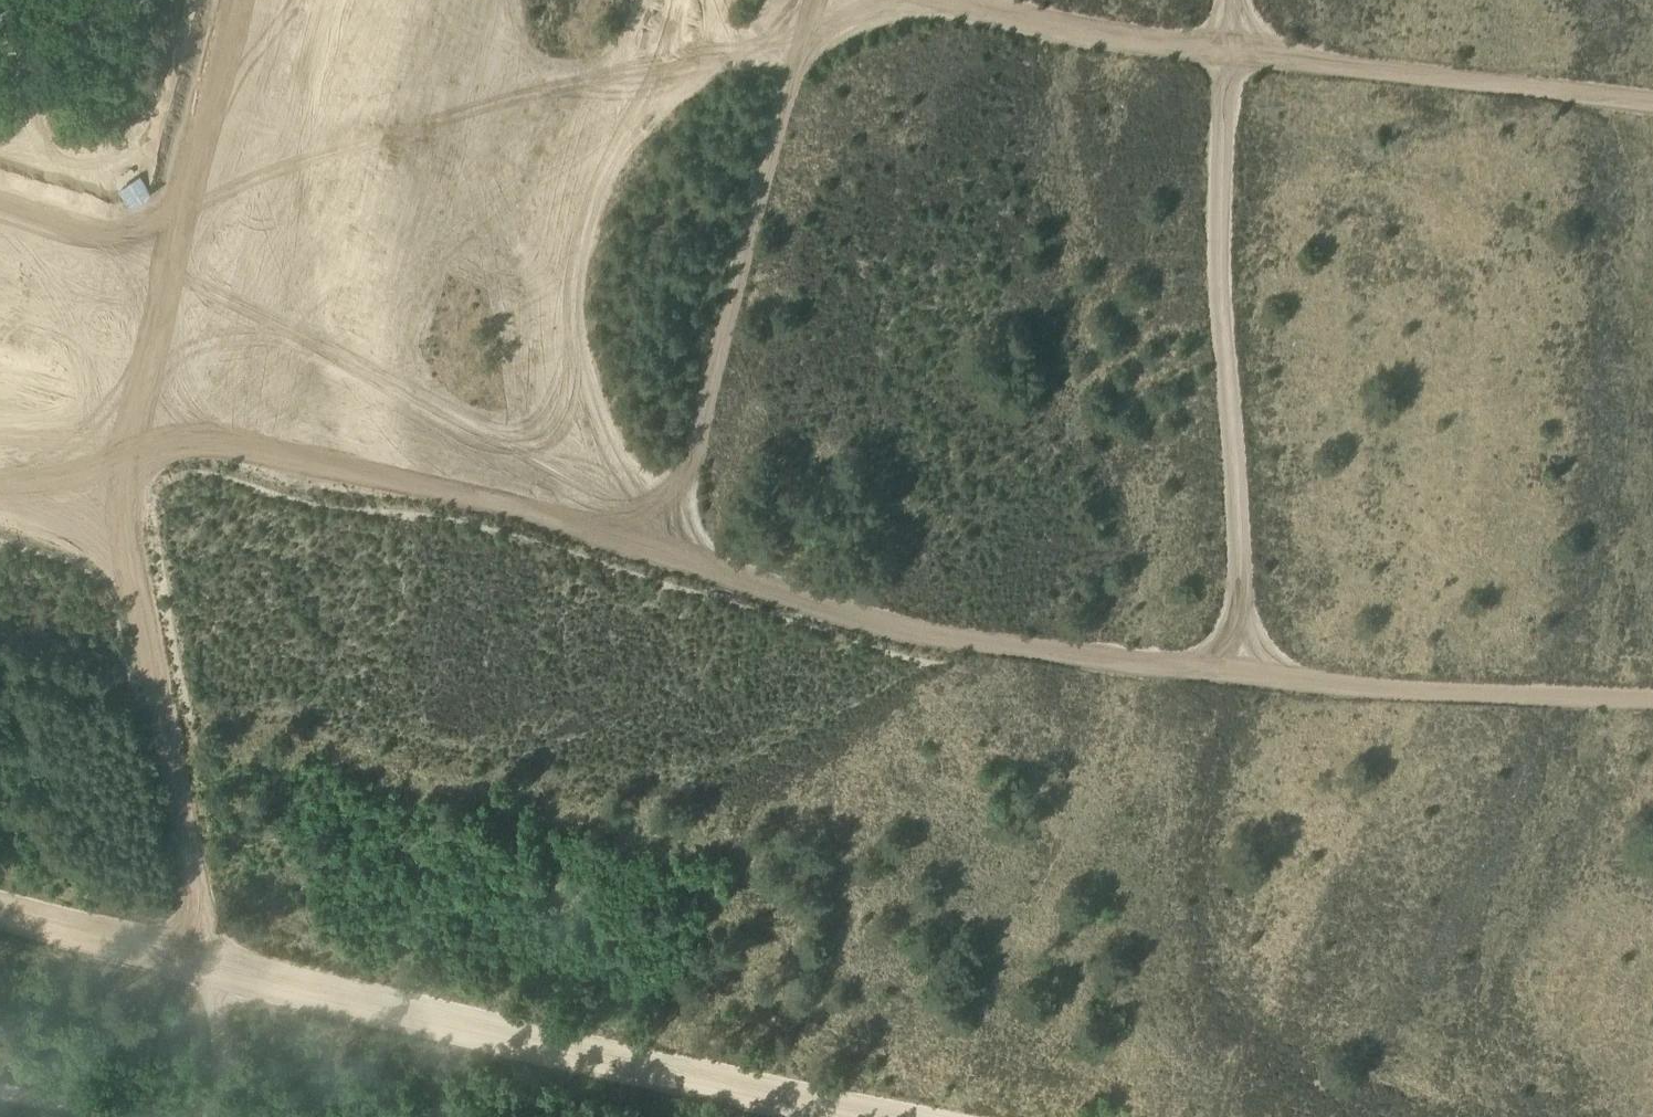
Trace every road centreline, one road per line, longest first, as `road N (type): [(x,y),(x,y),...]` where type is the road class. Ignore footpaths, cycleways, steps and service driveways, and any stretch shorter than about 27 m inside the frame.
road 1 (track): [(895,1116),(699,1077),(0,906)]

